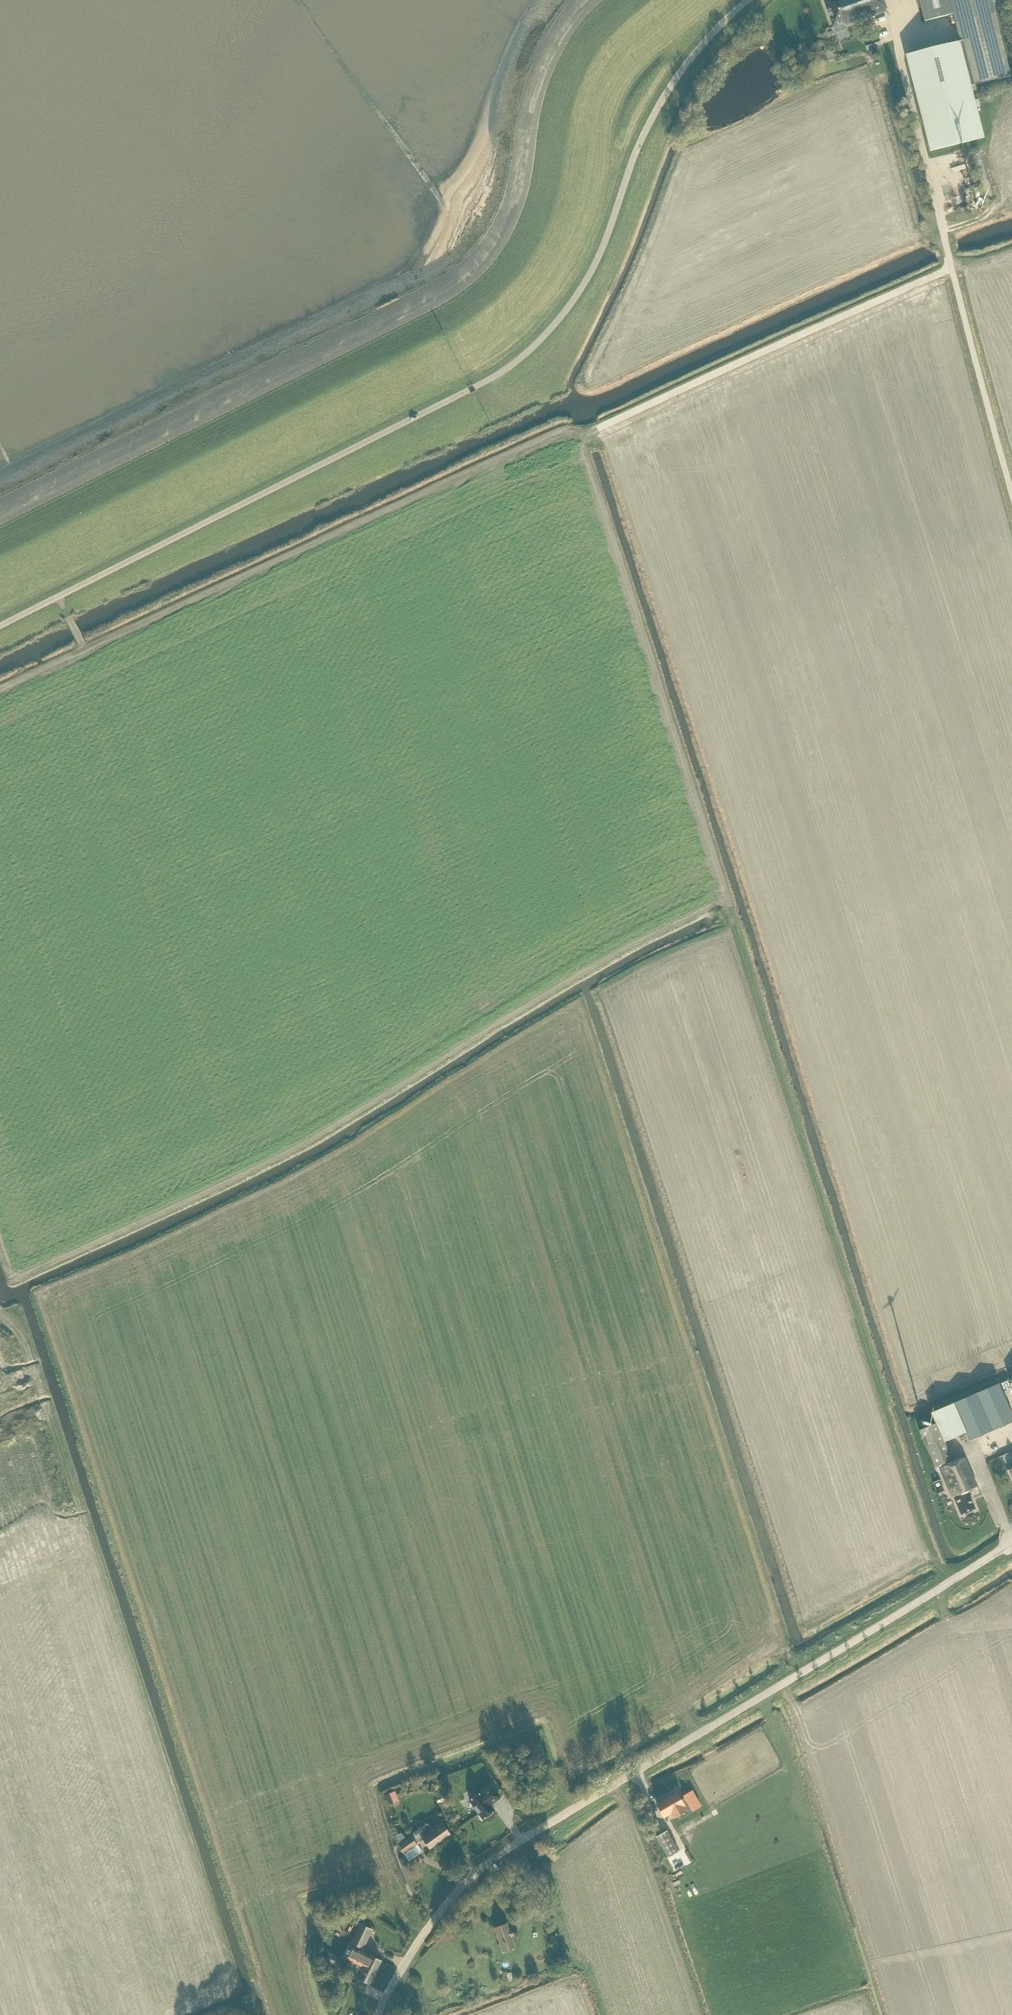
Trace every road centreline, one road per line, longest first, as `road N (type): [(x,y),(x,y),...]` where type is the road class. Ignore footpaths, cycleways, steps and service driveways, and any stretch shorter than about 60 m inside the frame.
road 1 (unclassified): [(0,626),(471,389),(528,352),(594,267),(660,104),(702,45),(748,0)]
road 2 (unclassified): [(382,2014),(450,1900),(517,1843),(1011,1548)]

